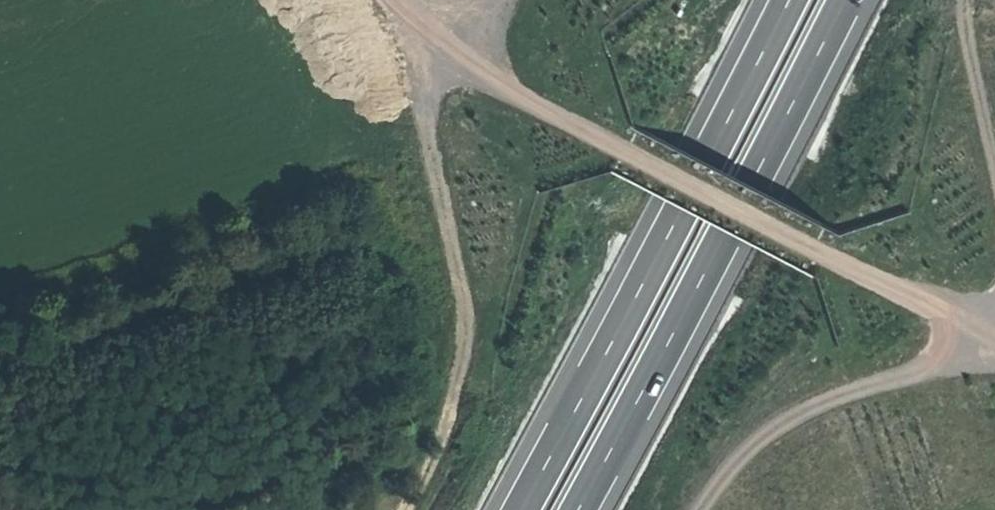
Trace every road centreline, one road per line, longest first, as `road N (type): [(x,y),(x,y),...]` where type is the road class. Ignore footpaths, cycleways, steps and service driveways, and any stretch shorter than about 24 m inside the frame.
road 1 (track): [(441,37),(517,91),(994,342)]
road 2 (motorway): [(782,0),(512,509)]
road 3 (motorway): [(571,509),(839,0)]
road 4 (track): [(405,509),(445,429),(467,322),(426,127),(423,69),(441,37),(403,0)]
road 5 (track): [(710,509),(746,458),(815,413),(957,375),(994,320)]
road 6 (track): [(994,171),(966,0)]

